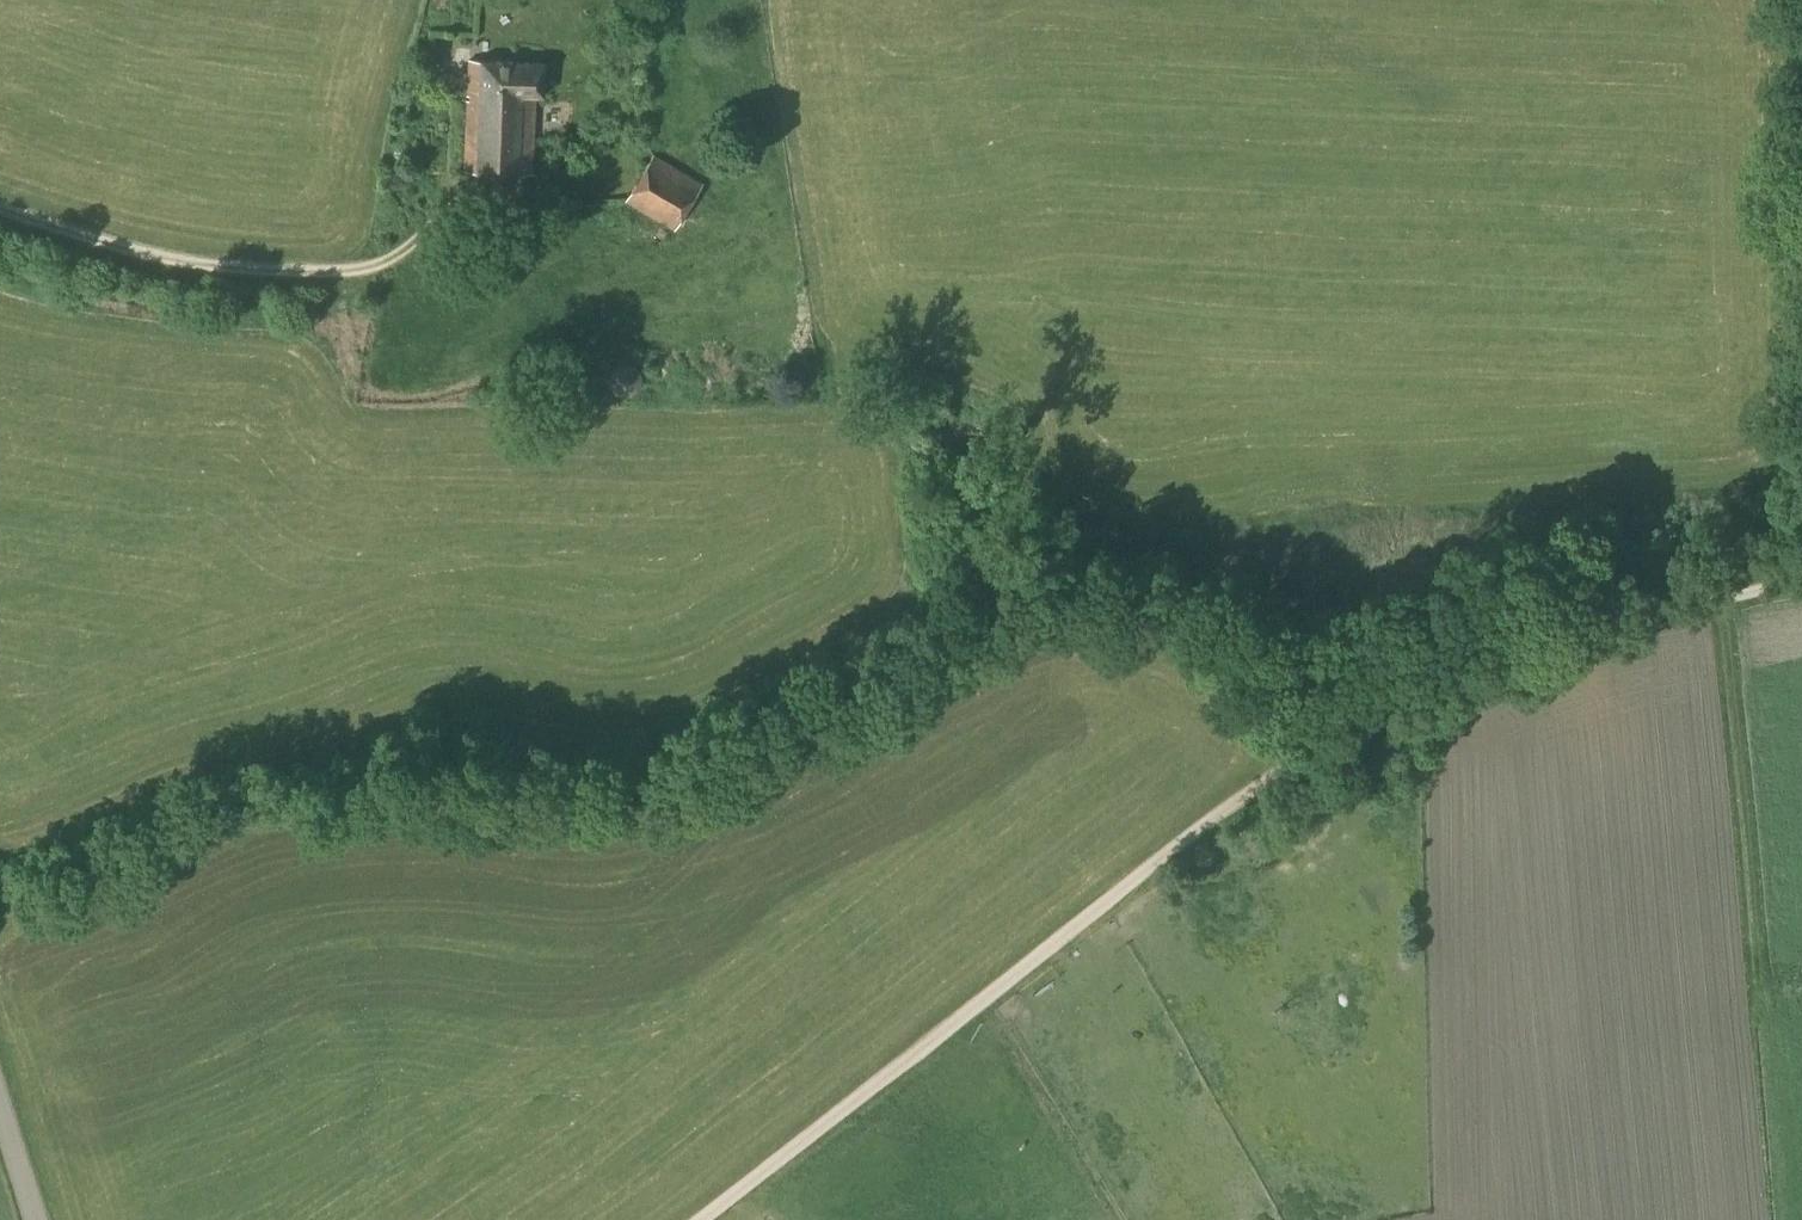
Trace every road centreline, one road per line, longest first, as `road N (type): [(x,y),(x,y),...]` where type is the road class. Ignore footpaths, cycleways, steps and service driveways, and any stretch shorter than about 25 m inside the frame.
road 1 (track): [(1801,577),(1577,628),(1308,752),(702,1219)]
road 2 (unclassified): [(602,187),(465,194),(401,255),(364,270),(283,273),(166,260),(0,212)]

